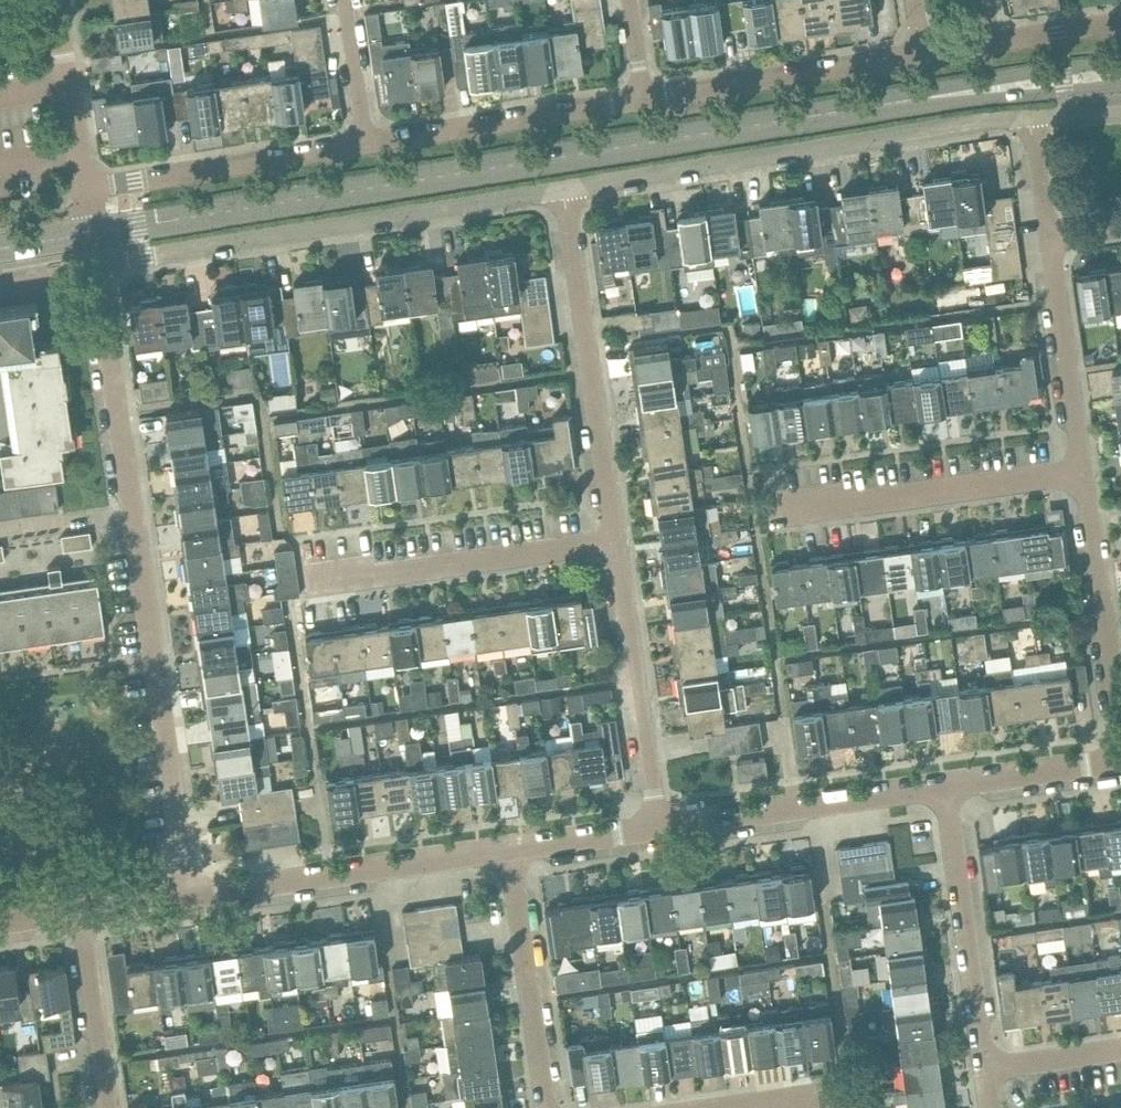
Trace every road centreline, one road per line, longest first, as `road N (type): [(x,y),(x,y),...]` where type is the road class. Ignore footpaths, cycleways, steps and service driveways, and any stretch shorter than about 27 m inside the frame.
road 1 (residential): [(186,898),(103,278),(125,262),(566,192)]
road 2 (residential): [(94,234),(915,99),(1120,77)]
road 3 (residential): [(566,192),(1032,118),(1048,241)]
road 4 (residential): [(616,543),(566,192)]
road 5 (residential): [(186,898),(514,850)]
road 6 (residential): [(759,517),(1082,473)]
road 7 (residential): [(616,543),(301,582)]
road 8 (residential): [(656,830),(946,788)]
road 9 (residential): [(656,830),(616,543)]
road 10 (residential): [(985,1072),(946,788)]
road 11 (residential): [(922,55),(643,102)]
road 12 (residential): [(643,102),(365,147)]
road 13 (residential): [(365,147),(88,192)]
road 14 (residential): [(1082,473),(1120,741)]
road 15 (residential): [(550,1107),(514,850)]
road 16 (residential): [(1048,241),(1082,473)]
road 17 (residential): [(108,1107),(76,914)]
road 18 (residential): [(88,192),(58,18)]
road 19 (residential): [(946,788),(1120,763)]
road 20 (residential): [(344,0),(365,147)]
road 21 (residential): [(514,850),(656,830)]
road 22 (residential): [(985,1072),(1120,1052)]
road 23 (residential): [(1120,26),(990,46)]

